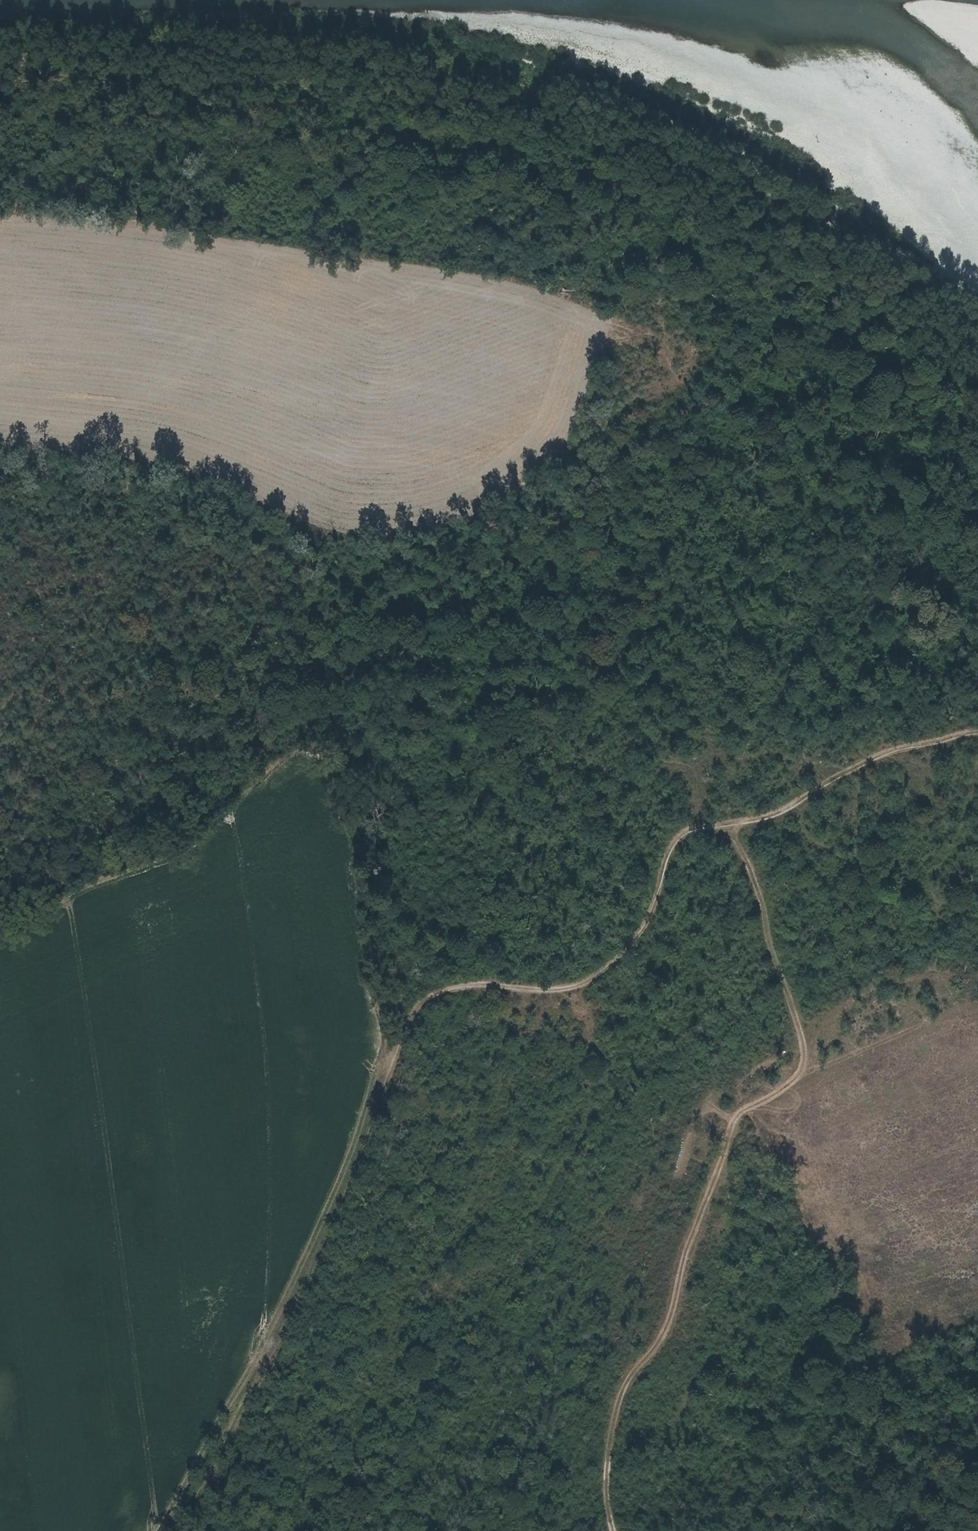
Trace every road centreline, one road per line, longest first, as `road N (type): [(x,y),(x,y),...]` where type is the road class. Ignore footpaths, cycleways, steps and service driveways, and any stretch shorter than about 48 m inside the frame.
road 1 (track): [(179,1530),(284,1332),(419,1004),(472,984),(586,985),(656,903),(666,856),(683,832),(779,814),(893,751),(977,732)]
road 2 (track): [(720,825),(756,883),(804,1059),(788,1089),(730,1123),(669,1320),(624,1386),(609,1446),(612,1530)]

